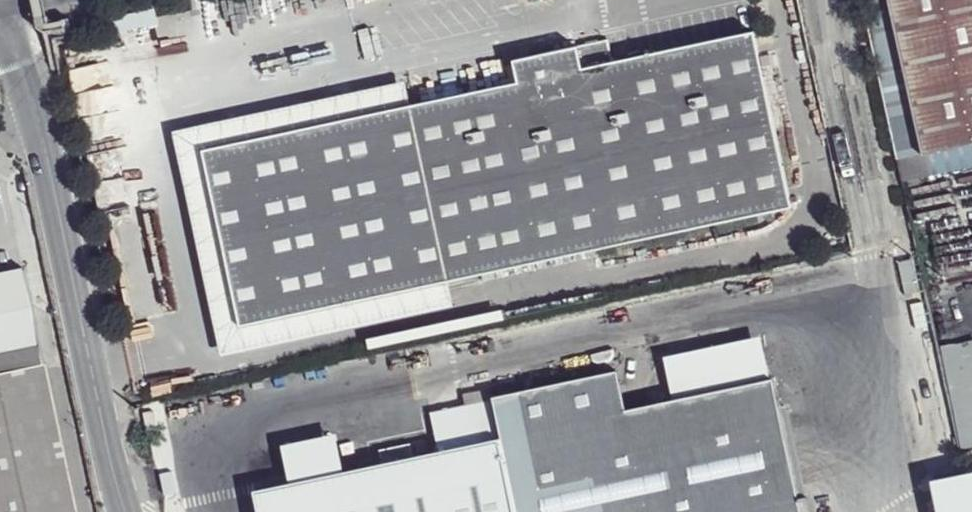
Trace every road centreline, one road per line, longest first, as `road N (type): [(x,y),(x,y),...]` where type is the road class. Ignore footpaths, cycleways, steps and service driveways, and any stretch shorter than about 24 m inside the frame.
road 1 (unclassified): [(6,8),(127,511)]

